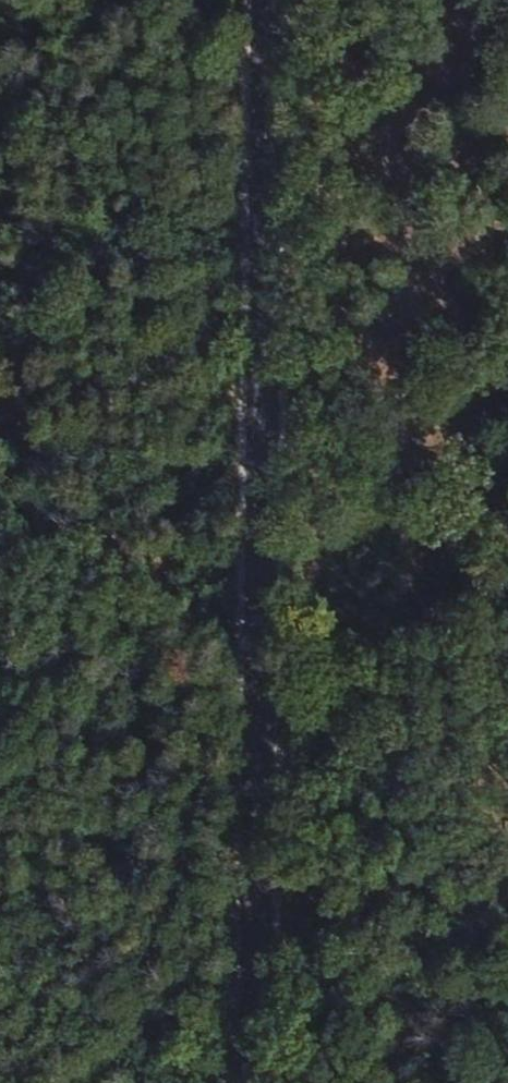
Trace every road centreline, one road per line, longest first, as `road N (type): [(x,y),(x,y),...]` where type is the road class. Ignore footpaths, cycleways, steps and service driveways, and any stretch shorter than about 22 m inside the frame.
road 1 (secondary): [(252,1082),(264,0)]

